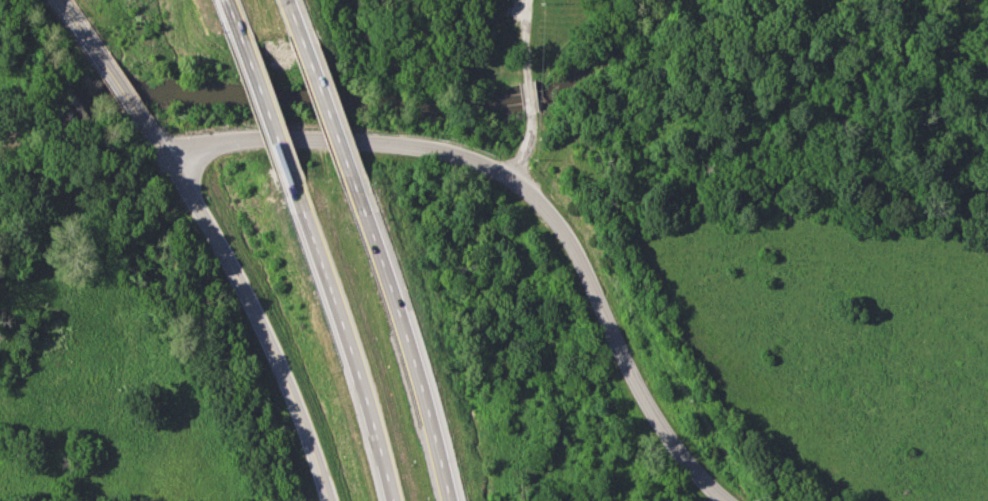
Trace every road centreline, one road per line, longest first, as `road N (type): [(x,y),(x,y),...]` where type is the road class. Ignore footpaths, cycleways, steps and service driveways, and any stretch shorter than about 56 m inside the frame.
road 1 (residential): [(723,500),(657,424),(574,246),(514,178),(417,143),(262,136),(168,158)]
road 2 (tertiary): [(328,500),(252,303),(141,122)]
road 3 (motorway): [(454,500),(432,411),(356,196)]
road 4 (motorway): [(300,205),(395,500)]
road 5 (motorway): [(226,11),(300,205)]
road 6 (motorway): [(356,196),(289,9)]

